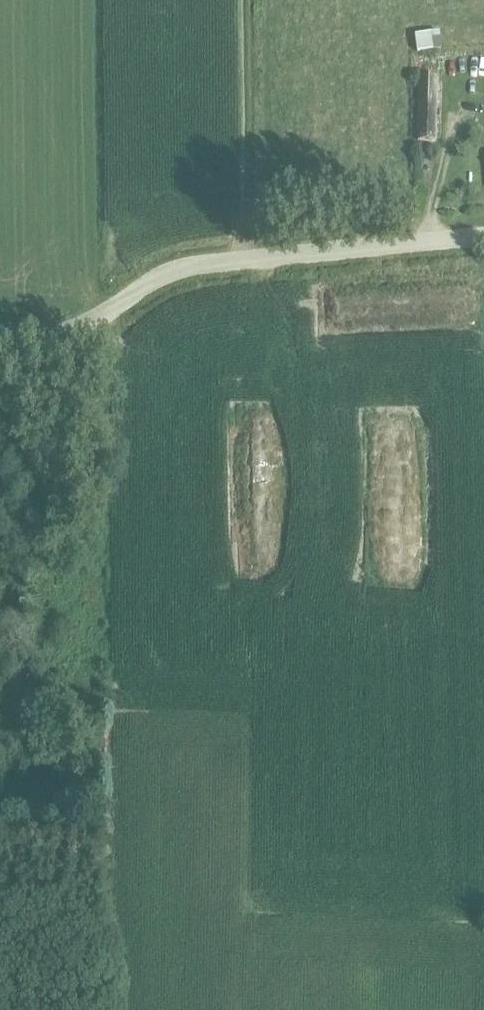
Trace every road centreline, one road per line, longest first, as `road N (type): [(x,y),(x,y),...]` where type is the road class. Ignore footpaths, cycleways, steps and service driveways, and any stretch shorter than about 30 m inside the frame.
road 1 (residential): [(483,241),(247,265),(166,282),(93,327),(0,350)]

